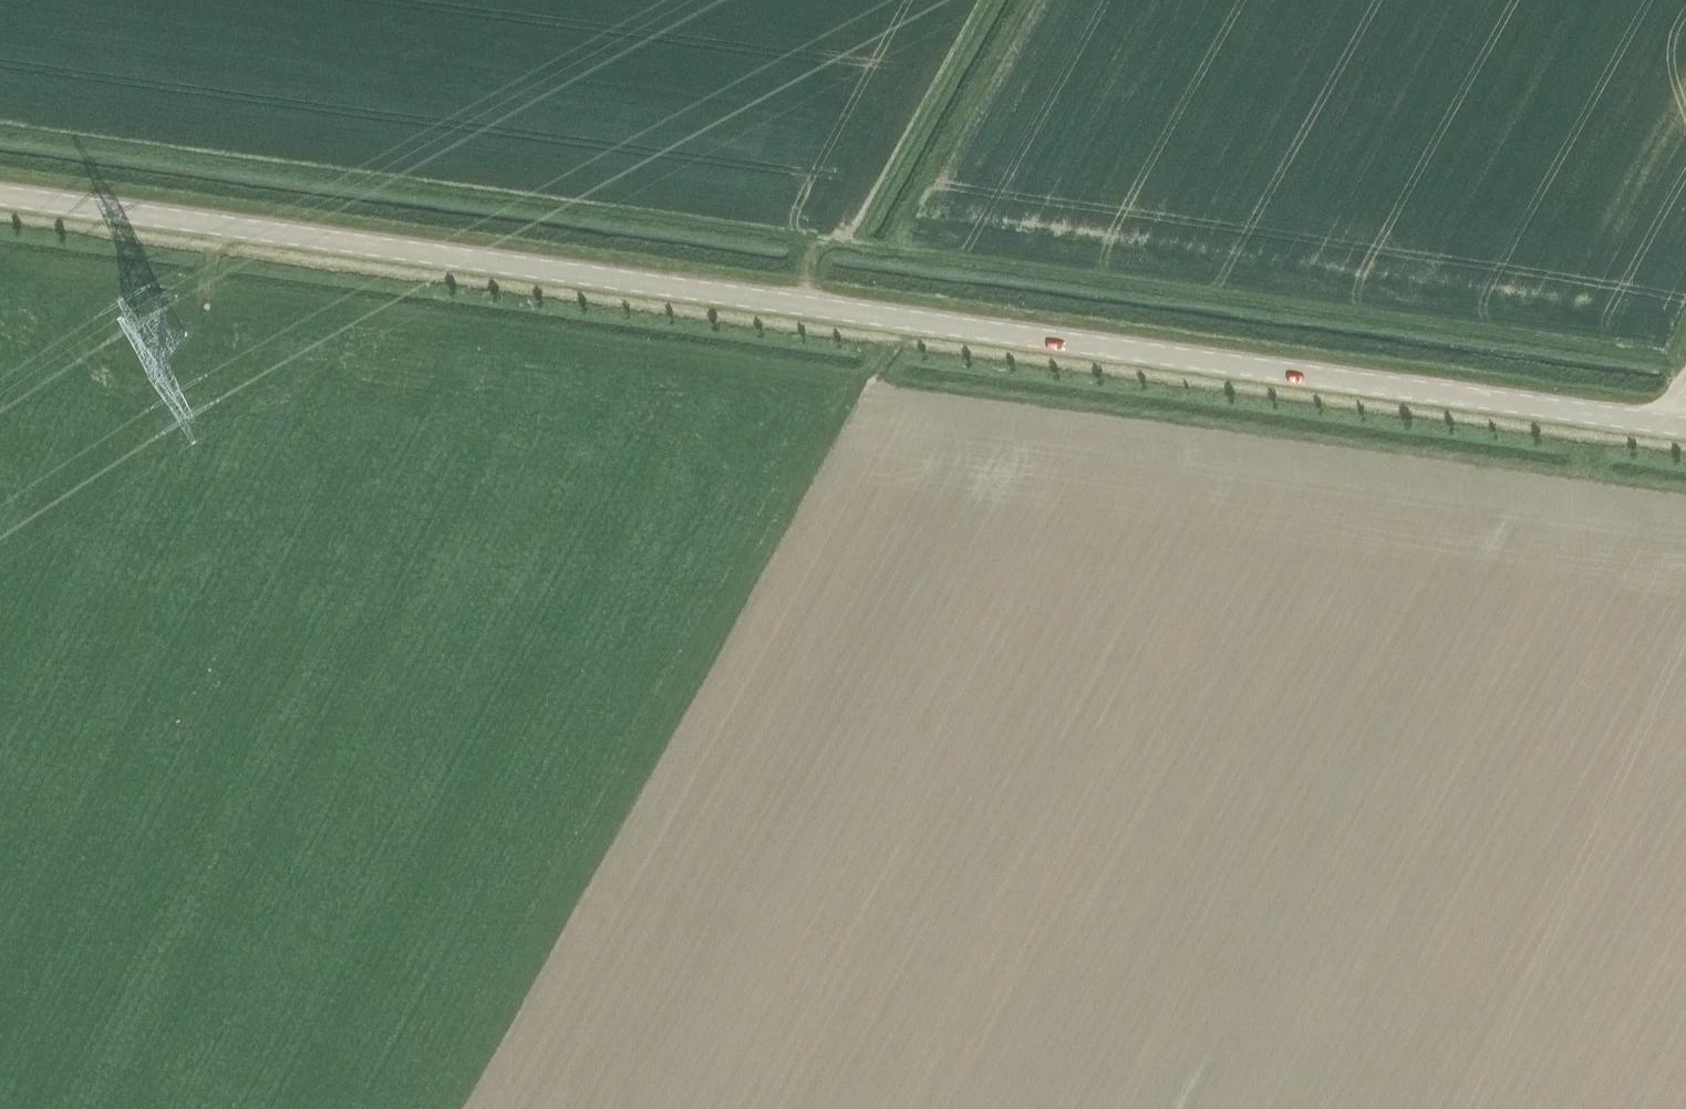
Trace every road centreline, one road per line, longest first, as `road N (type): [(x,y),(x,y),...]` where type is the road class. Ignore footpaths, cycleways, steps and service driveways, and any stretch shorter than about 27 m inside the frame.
road 1 (tertiary): [(1685,427),(0,196)]

